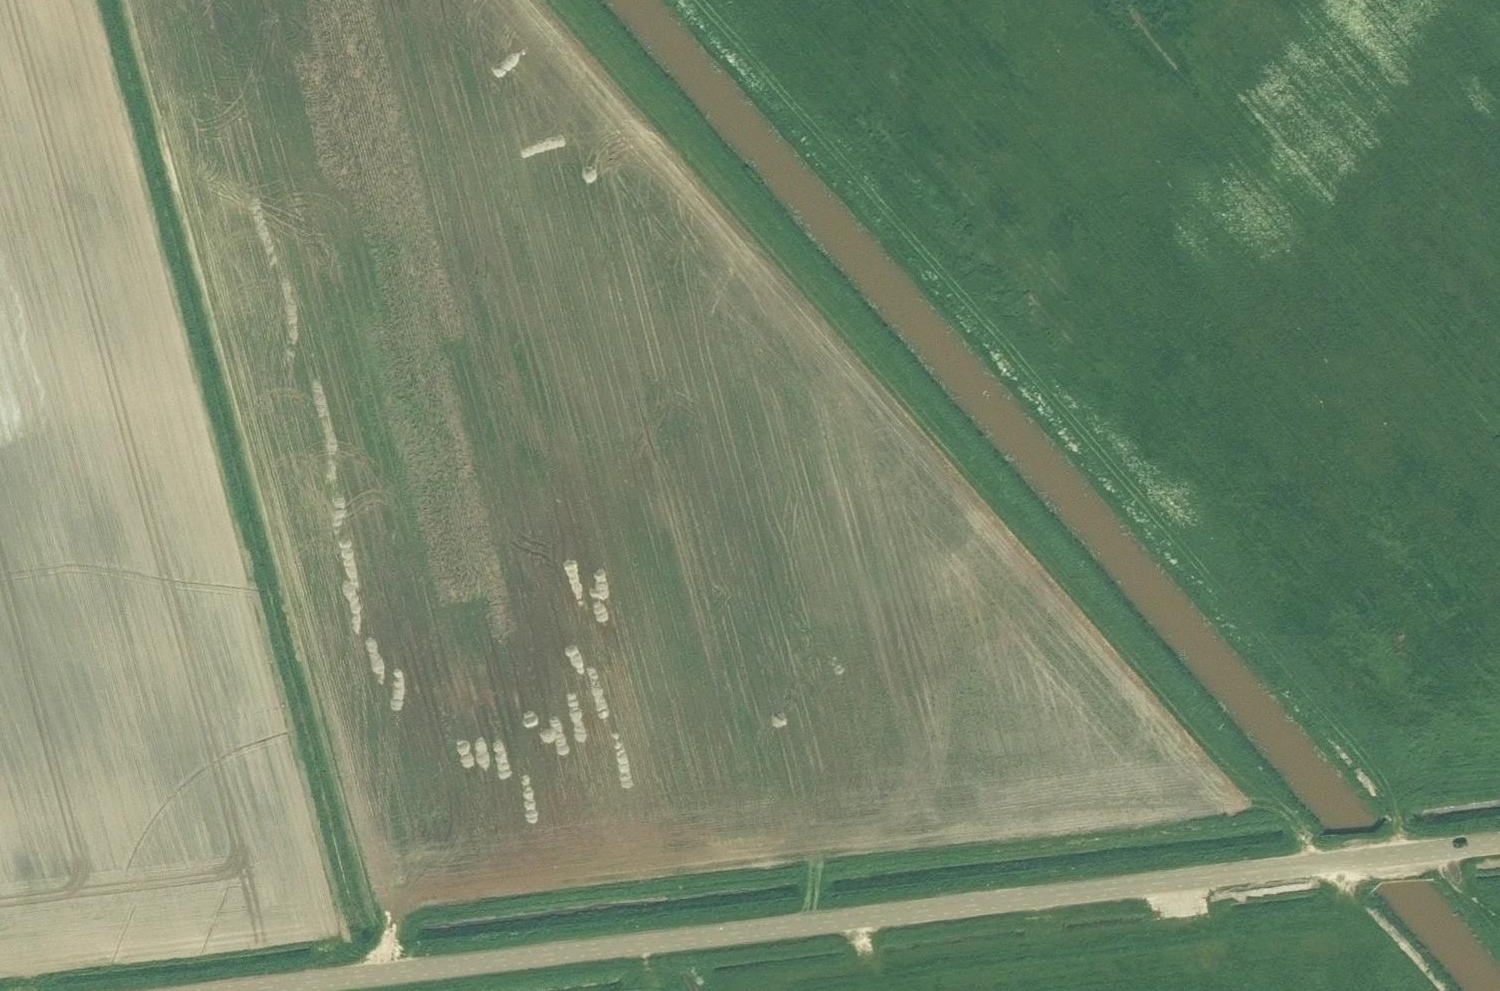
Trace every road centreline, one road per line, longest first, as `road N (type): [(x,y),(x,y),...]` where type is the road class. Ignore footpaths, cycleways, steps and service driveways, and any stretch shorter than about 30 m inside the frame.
road 1 (tertiary): [(281,990),(1436,849)]

